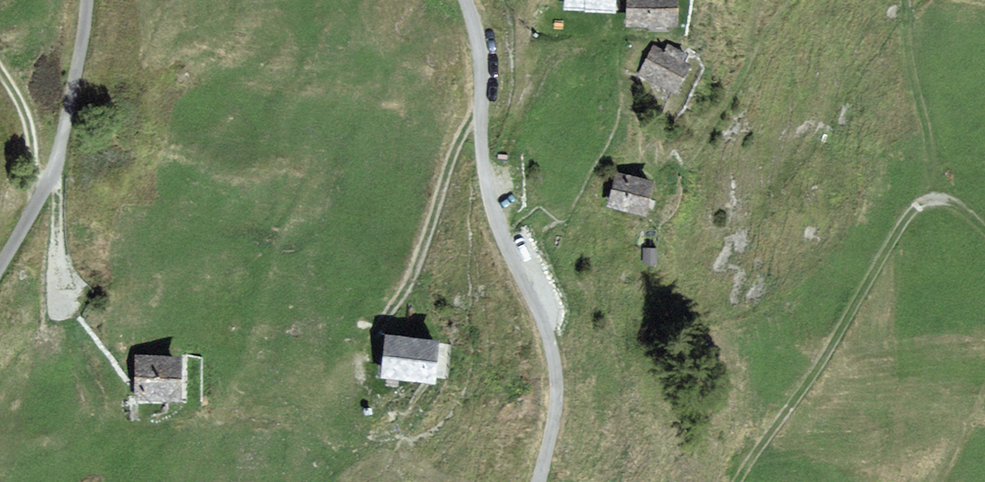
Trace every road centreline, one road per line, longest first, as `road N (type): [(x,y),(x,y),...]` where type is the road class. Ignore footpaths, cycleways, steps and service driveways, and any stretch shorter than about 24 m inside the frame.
road 1 (track): [(984,229),(966,208),(942,199),(907,220),(739,481)]
road 2 (track): [(481,116),(458,139),(418,262),(383,327)]
road 3 (track): [(935,199),(906,0)]
road 4 (track): [(48,181),(71,308)]
road 5 (track): [(45,188),(21,104),(0,71)]

